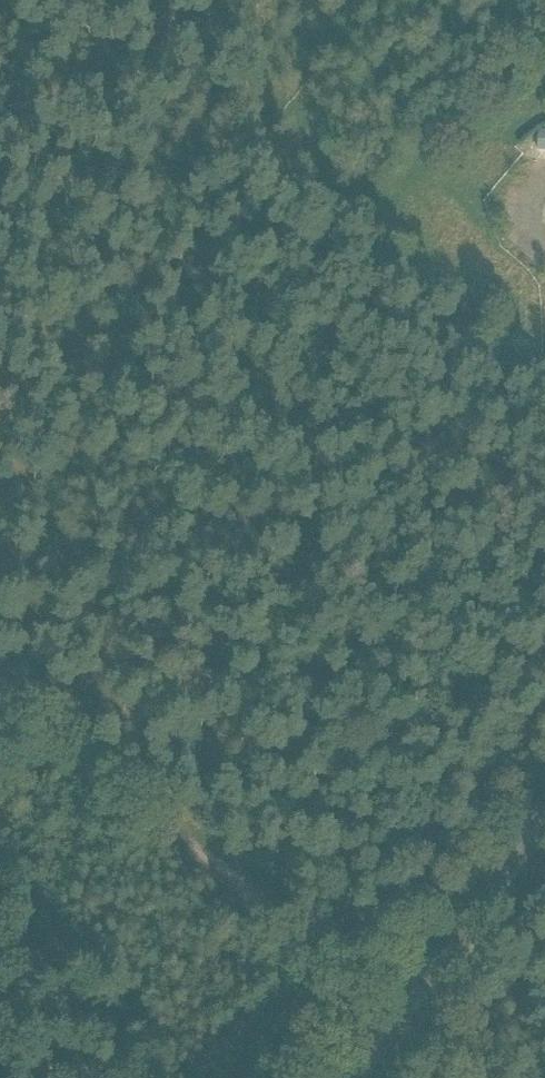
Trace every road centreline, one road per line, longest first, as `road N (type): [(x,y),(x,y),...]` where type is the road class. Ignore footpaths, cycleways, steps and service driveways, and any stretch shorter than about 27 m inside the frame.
road 1 (track): [(19,704),(389,1010)]
road 2 (tertiary): [(340,1077),(544,822)]

